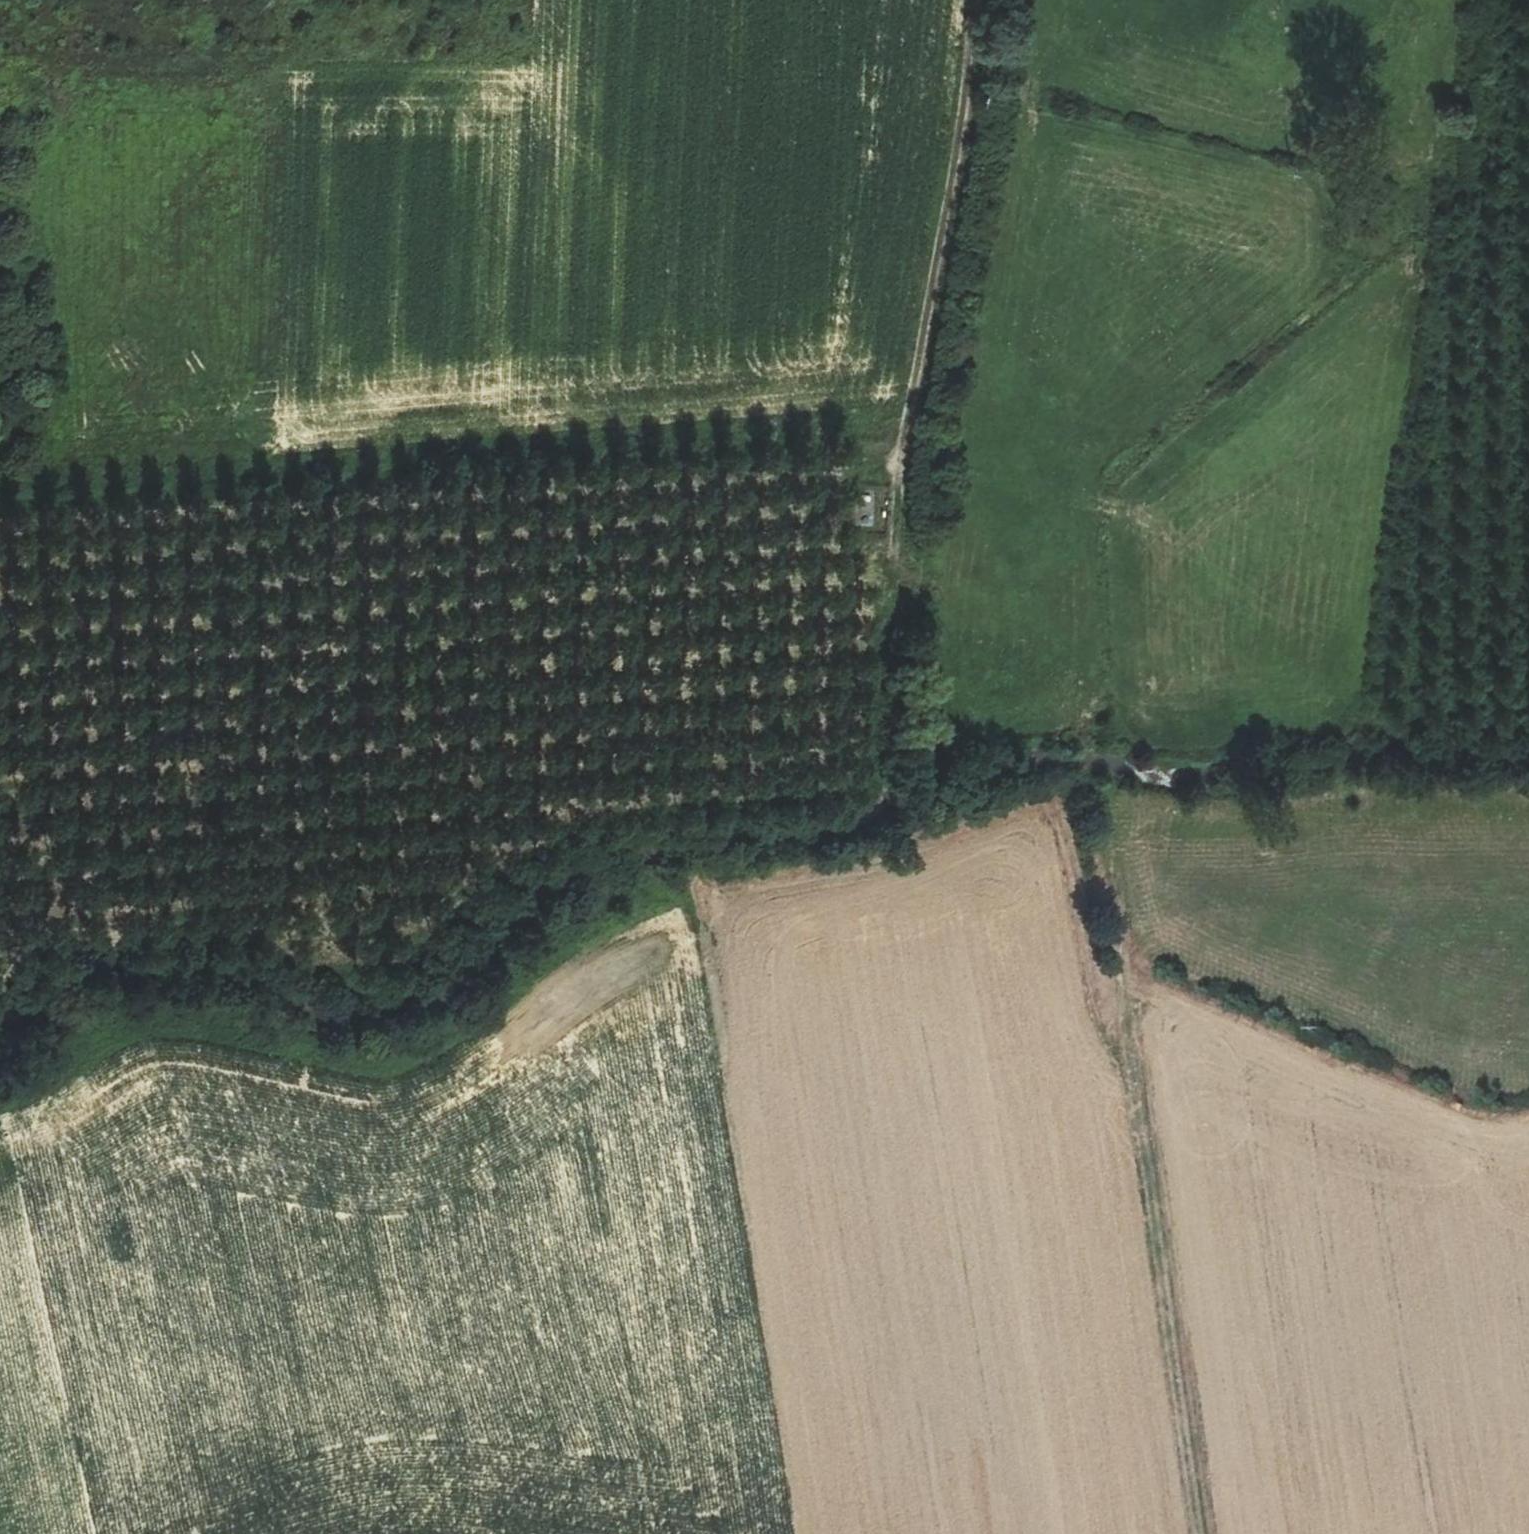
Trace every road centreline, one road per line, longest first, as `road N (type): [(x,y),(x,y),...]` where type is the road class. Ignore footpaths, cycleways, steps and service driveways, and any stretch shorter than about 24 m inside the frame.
road 1 (track): [(870,758),(898,487),(977,0)]
road 2 (track): [(1124,990),(1197,1533)]

